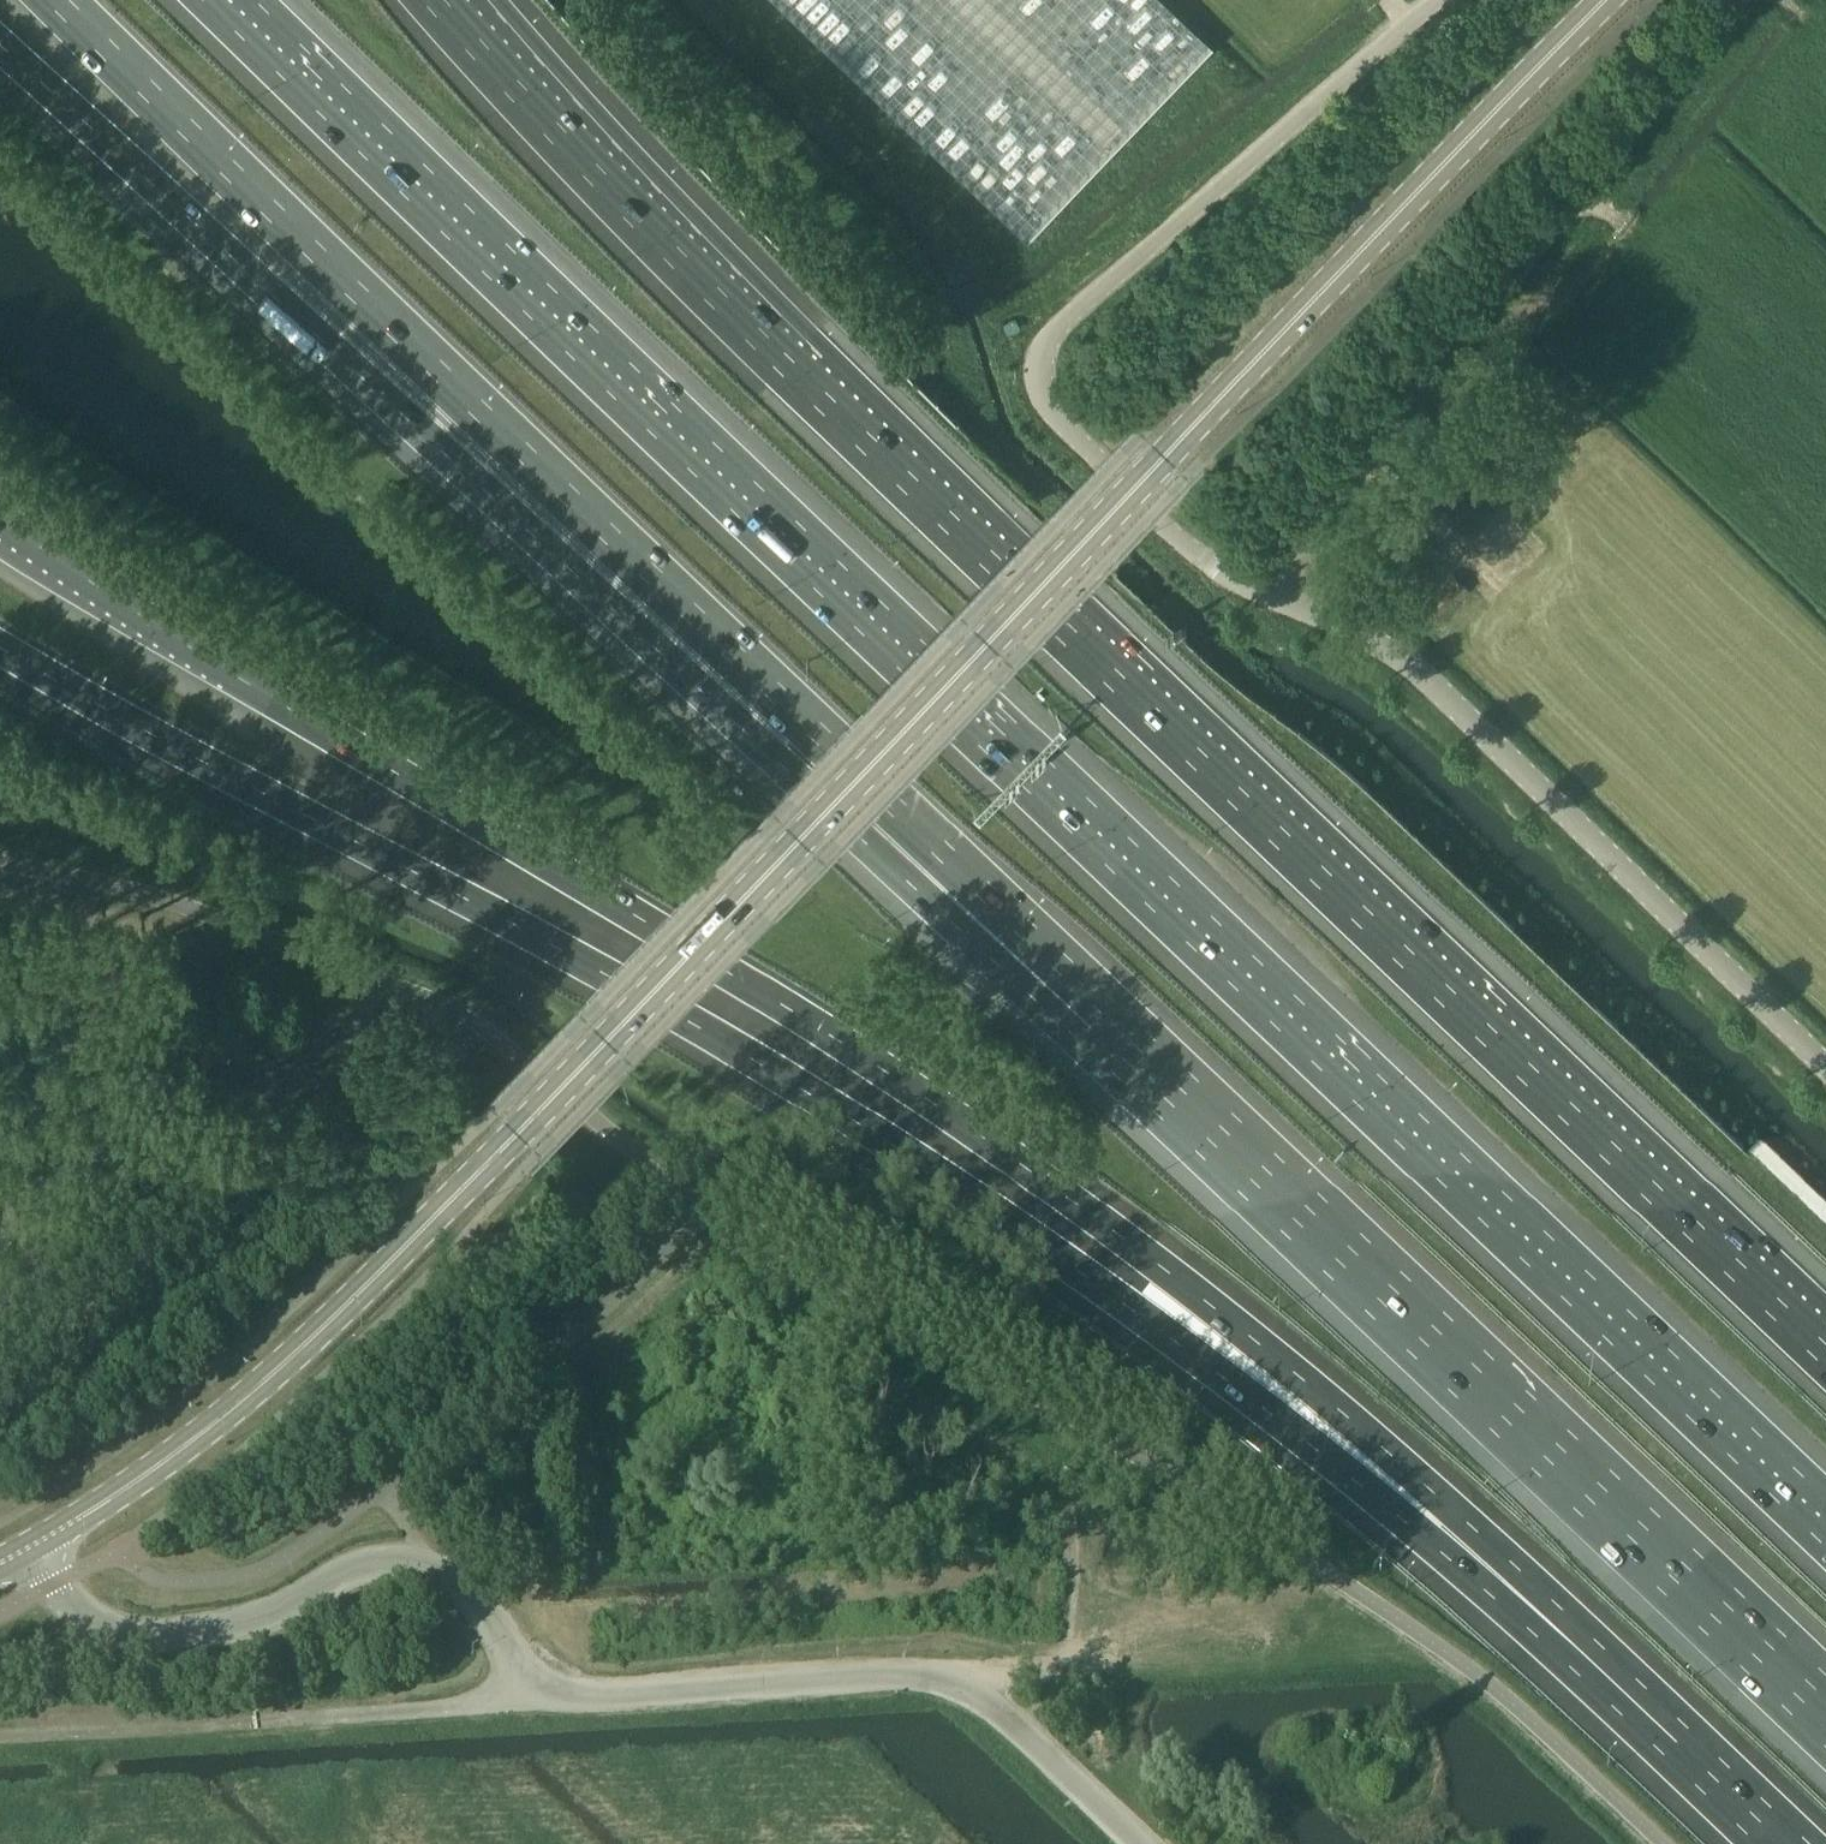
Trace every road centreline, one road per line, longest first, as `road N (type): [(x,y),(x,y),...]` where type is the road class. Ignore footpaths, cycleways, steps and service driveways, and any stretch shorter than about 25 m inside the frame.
road 1 (tertiary): [(25,1549),(156,1466),(331,1320),(1605,0)]
road 2 (motorway): [(1825,1524),(230,0)]
road 3 (motorway): [(0,517),(217,663),(728,970),(1104,1223),(1355,1423),(1538,1588),(1659,1725)]
road 4 (motorway): [(0,650),(609,973),(818,1099),(1146,1323),(1659,1725)]
road 5 (motorway): [(1825,1343),(813,380),(450,0)]
road 6 (unclassified): [(1434,0),(1062,324),(1043,349),(1032,385),(1052,421),(1214,571),(1397,651),(1825,1065)]
road 7 (motorway): [(0,46),(856,833),(1093,1028)]
road 8 (motorway): [(61,0),(888,799),(1093,1028)]
road 9 (motorway): [(1093,1028),(1825,1723)]
road 10 (unclassified): [(1138,1843),(992,1704),(946,1678),(526,1703)]
road 11 (unclassified): [(526,1703),(485,1596),(461,1572),(426,1558),(347,1567),(260,1620),(137,1637),(77,1614),(25,1549)]
road 12 (unclassified): [(526,1703),(0,1735)]
road 13 (motorway): [(1659,1725),(1787,1843)]

